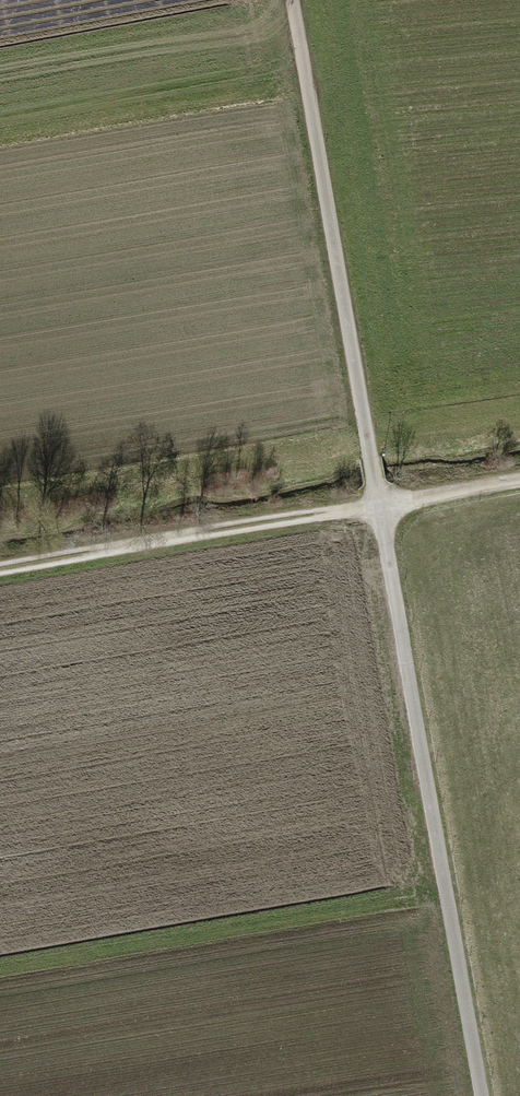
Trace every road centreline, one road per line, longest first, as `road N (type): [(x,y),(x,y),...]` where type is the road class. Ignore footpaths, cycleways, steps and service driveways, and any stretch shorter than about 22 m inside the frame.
road 1 (track): [(383,493),(485,1095)]
road 2 (track): [(519,482),(0,572)]
road 3 (residential): [(301,0),(383,493)]

